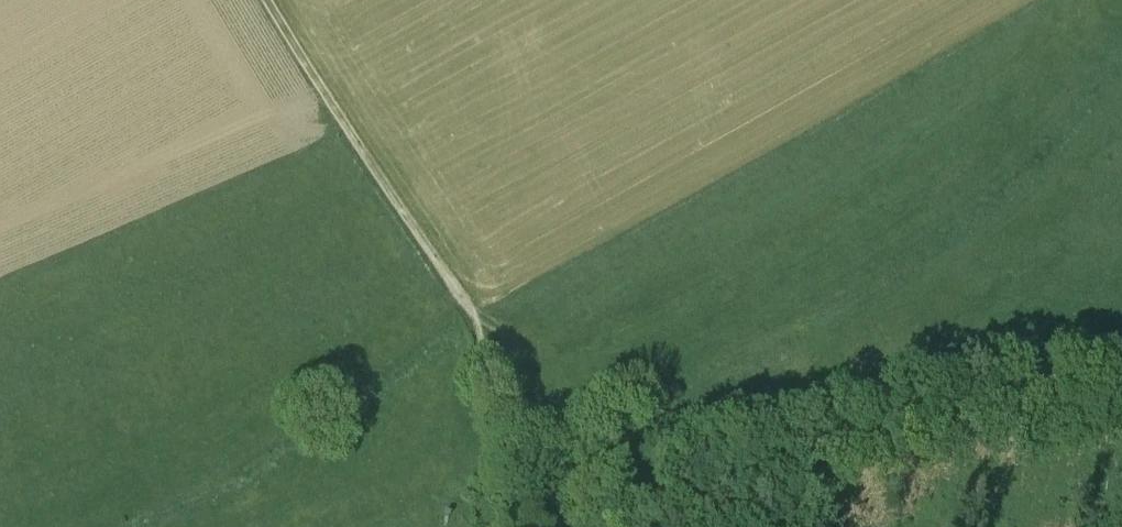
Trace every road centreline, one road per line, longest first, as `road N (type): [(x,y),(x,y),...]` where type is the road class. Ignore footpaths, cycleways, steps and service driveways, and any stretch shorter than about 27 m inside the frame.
road 1 (track): [(536,526),(656,475),(986,390),(1070,383),(1121,392)]
road 2 (track): [(269,0),(472,309),(497,359),(533,526)]

